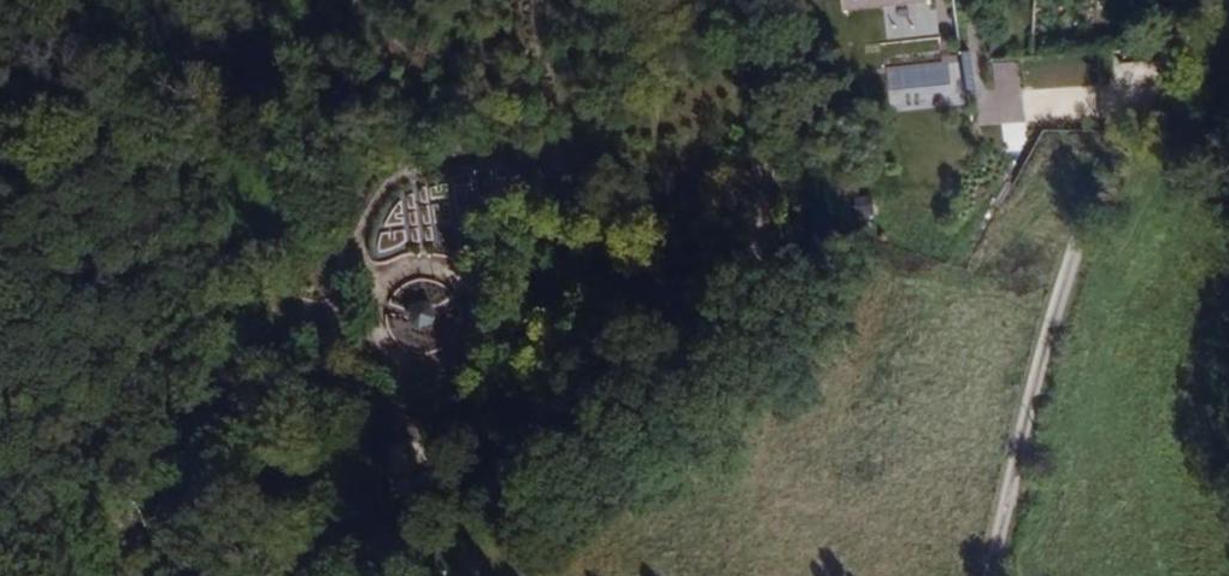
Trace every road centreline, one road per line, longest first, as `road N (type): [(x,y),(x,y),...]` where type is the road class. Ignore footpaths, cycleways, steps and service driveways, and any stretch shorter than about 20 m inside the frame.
road 1 (residential): [(987,575),(1037,353),(1092,209),(1209,0)]

